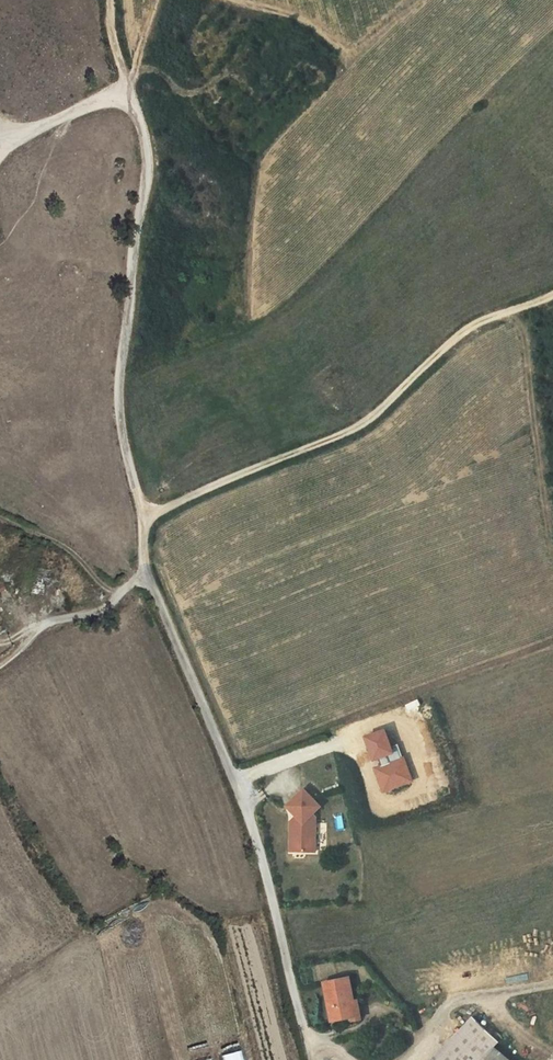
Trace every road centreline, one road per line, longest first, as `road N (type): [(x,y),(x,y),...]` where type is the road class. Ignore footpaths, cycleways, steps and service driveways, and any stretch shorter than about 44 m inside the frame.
road 1 (track): [(143,519),(118,394),(146,148),(114,59),(106,0)]
road 2 (residential): [(312,1059),(244,805),(143,576)]
road 3 (track): [(552,294),(465,327),(360,426),(143,519)]
road 4 (track): [(0,665),(46,623),(101,611),(143,576),(143,519)]

